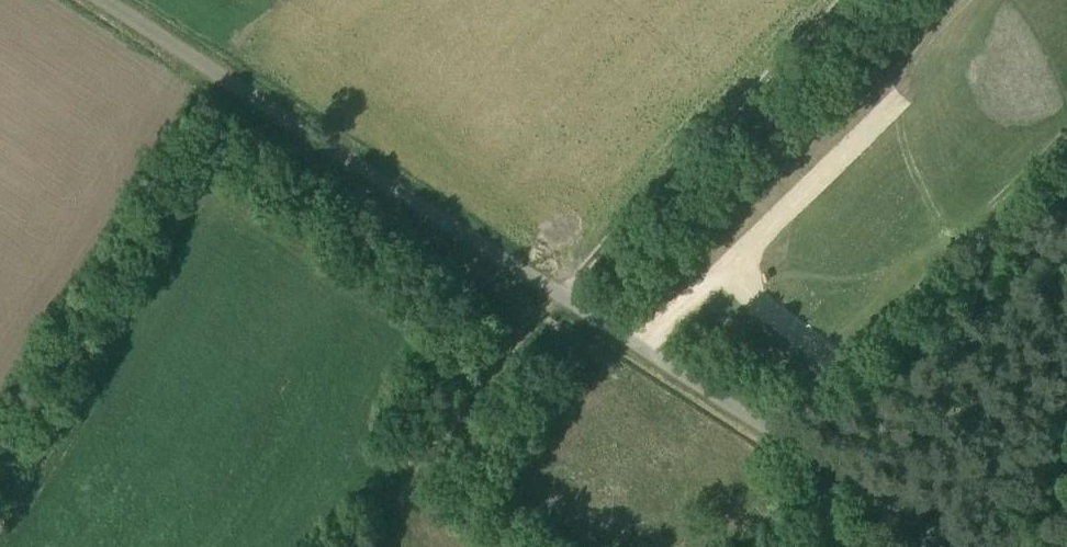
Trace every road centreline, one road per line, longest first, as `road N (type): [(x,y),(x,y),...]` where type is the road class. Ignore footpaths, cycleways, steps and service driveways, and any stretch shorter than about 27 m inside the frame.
road 1 (unclassified): [(949,546),(103,0)]
road 2 (track): [(847,0),(557,293)]
road 3 (track): [(562,296),(427,446),(347,495),(297,546)]

